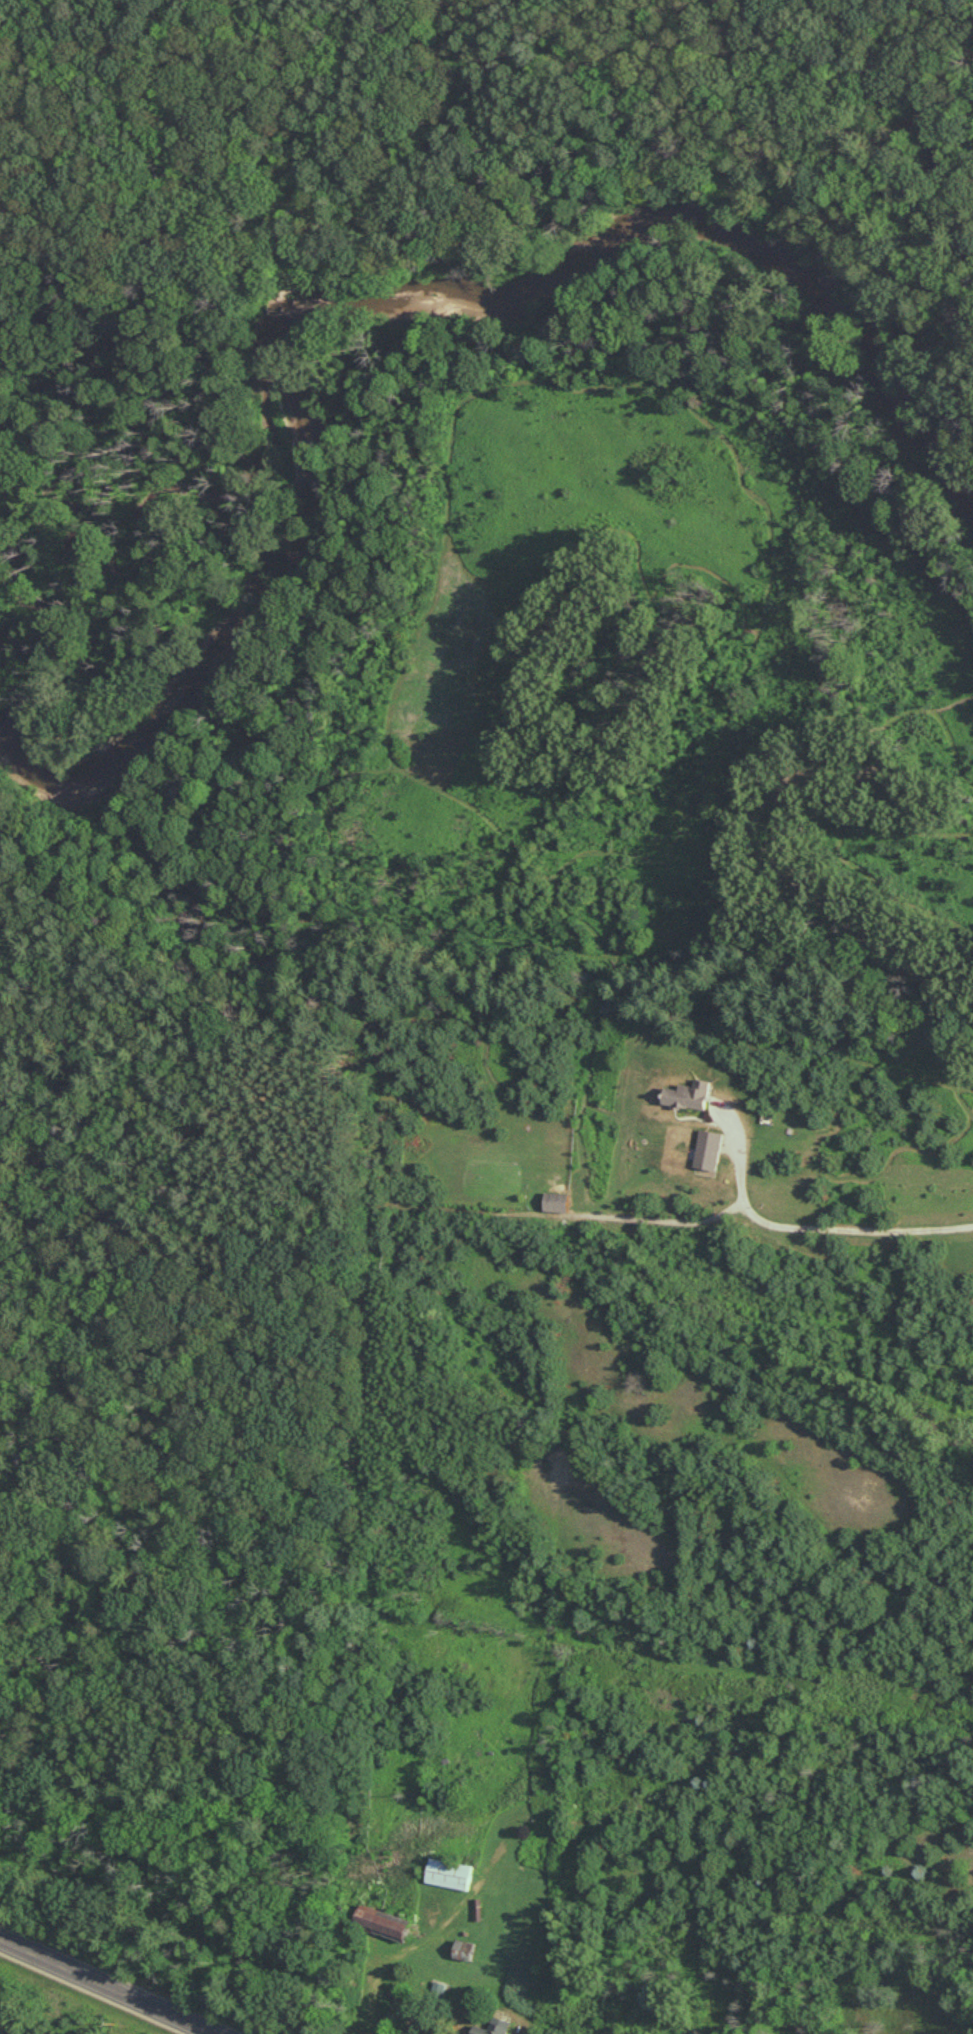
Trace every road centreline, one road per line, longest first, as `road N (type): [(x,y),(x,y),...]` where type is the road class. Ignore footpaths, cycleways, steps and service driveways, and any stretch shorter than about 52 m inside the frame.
road 1 (track): [(972,293),(848,217),(721,115),(680,40),(671,0)]
road 2 (tertiary): [(217,2033),(0,1939)]

